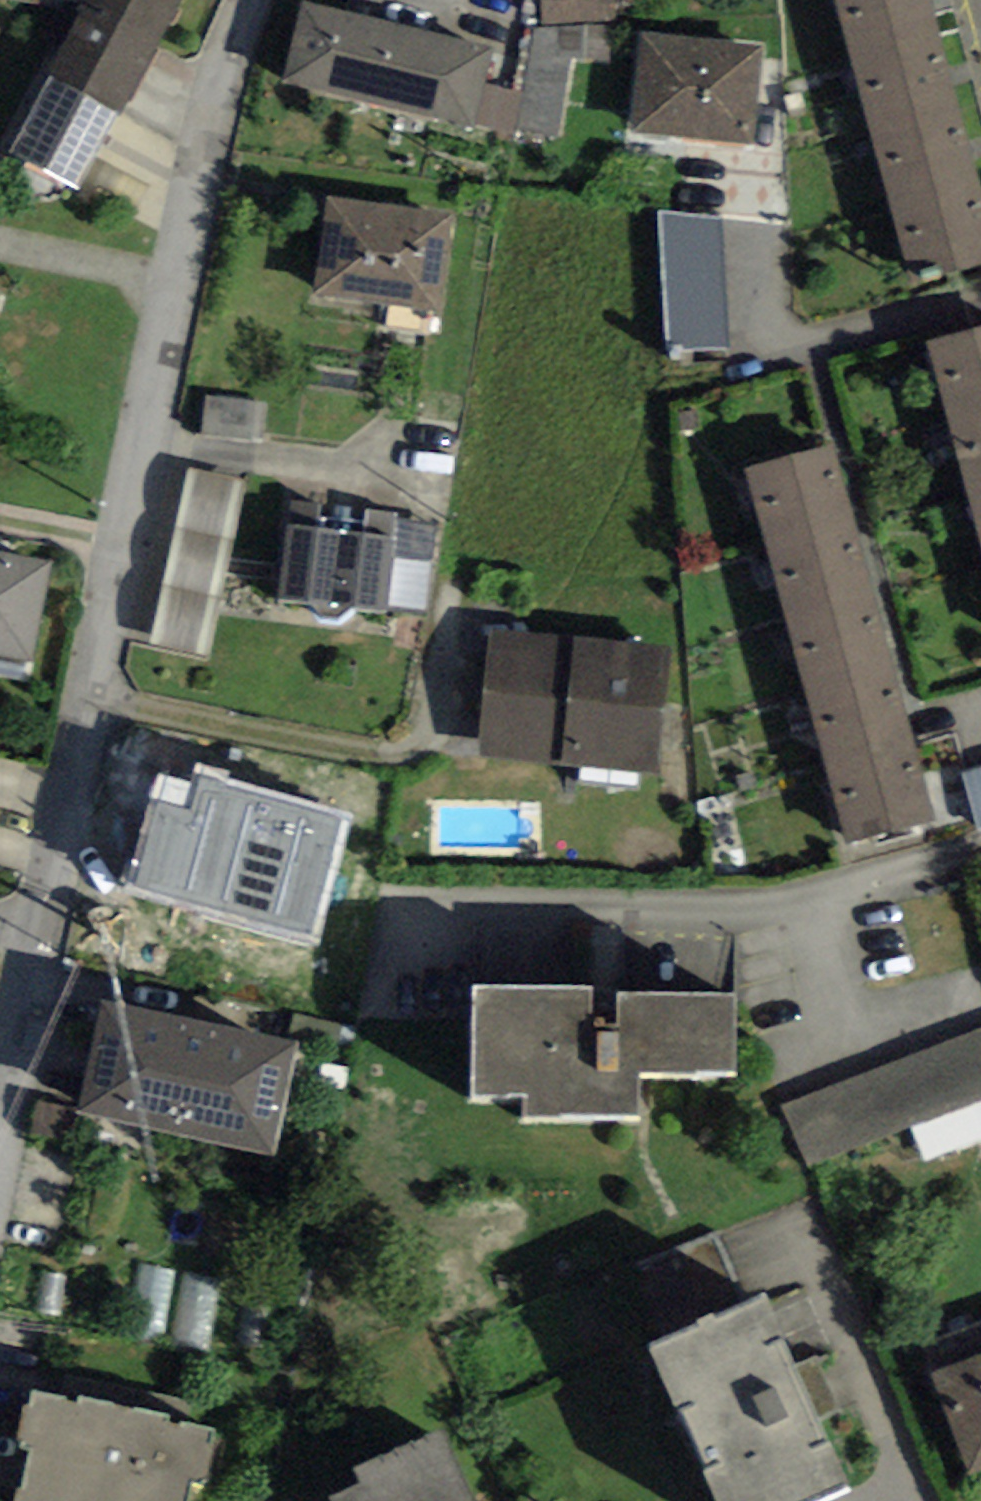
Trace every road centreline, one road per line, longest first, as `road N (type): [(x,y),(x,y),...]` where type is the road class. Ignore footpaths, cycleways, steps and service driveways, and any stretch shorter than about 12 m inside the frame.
road 1 (residential): [(252,0),(220,93),(177,282),(0,1146)]

